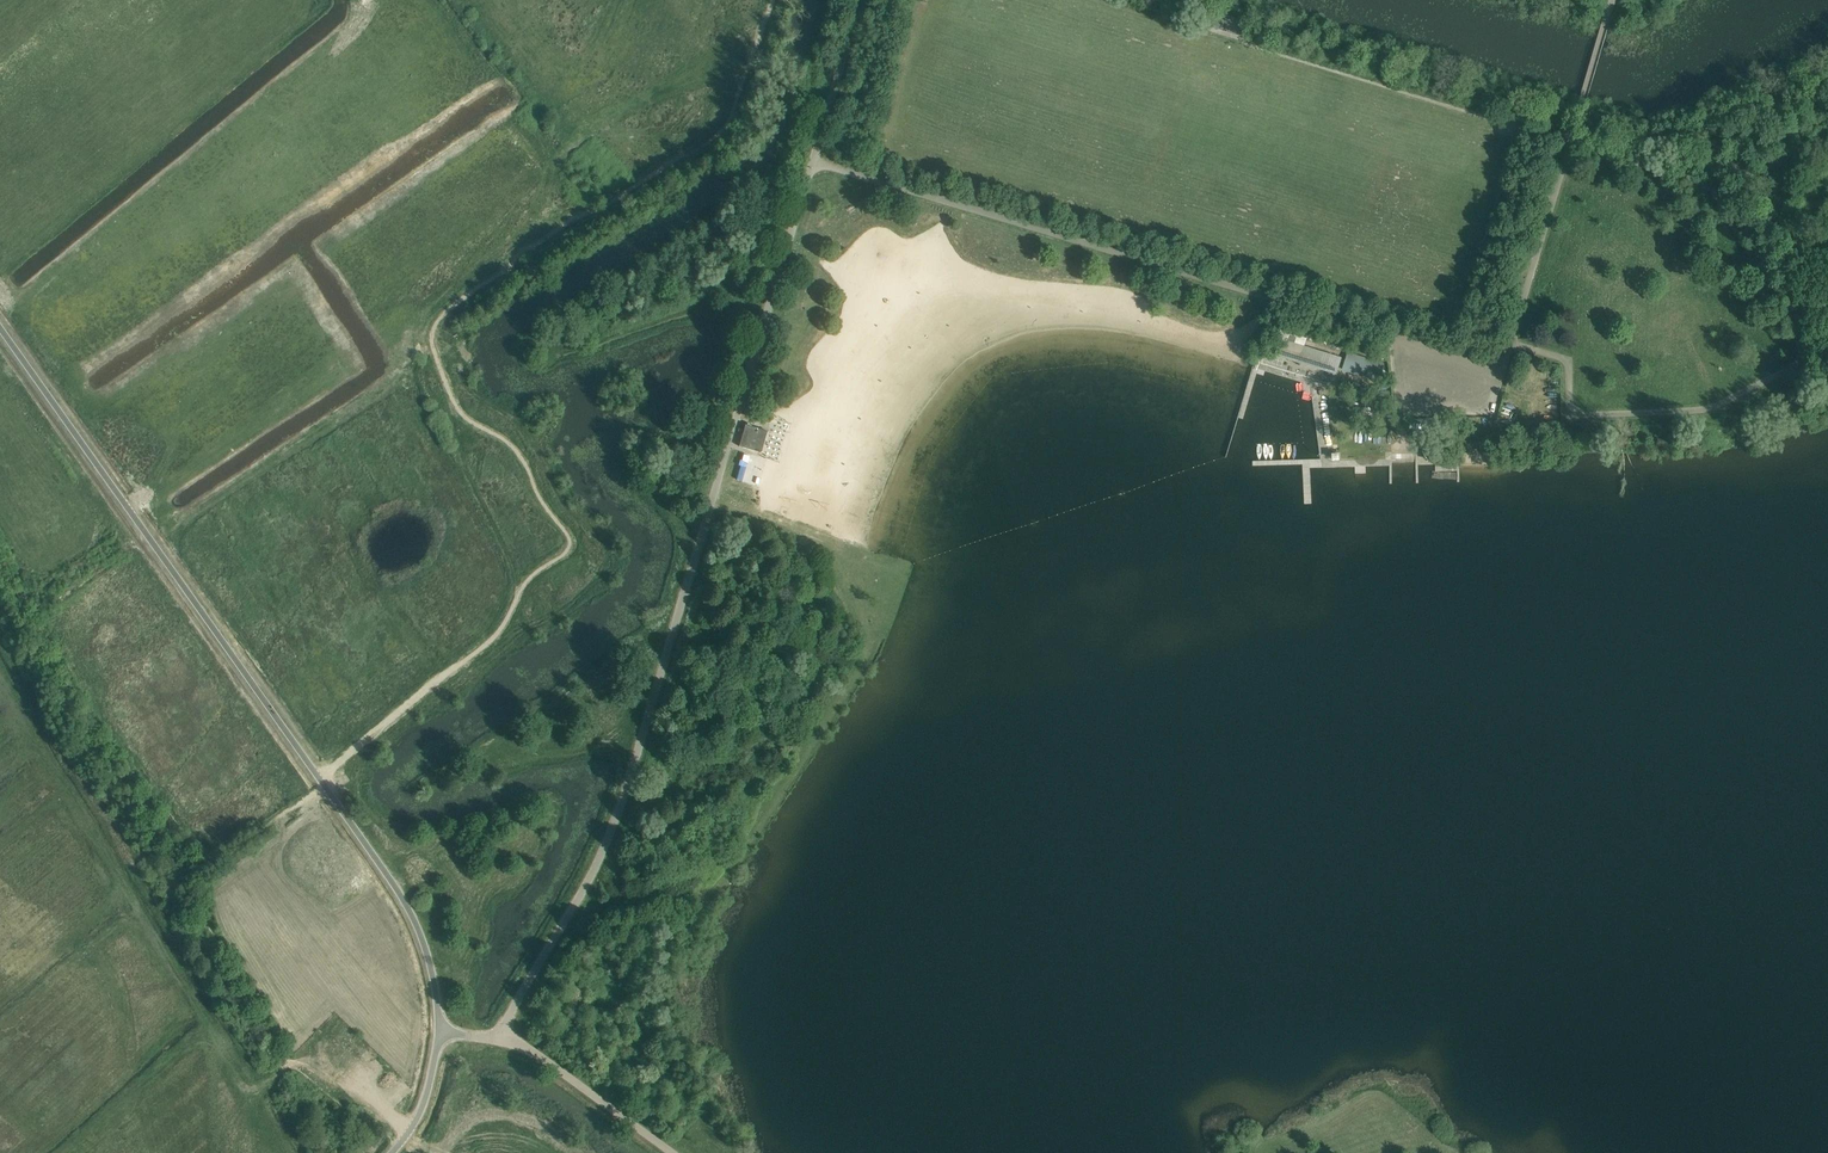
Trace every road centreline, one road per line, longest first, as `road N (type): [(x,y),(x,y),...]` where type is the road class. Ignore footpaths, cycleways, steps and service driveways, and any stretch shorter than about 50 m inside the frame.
road 1 (unclassified): [(496,1040),(518,1045),(671,1152)]

